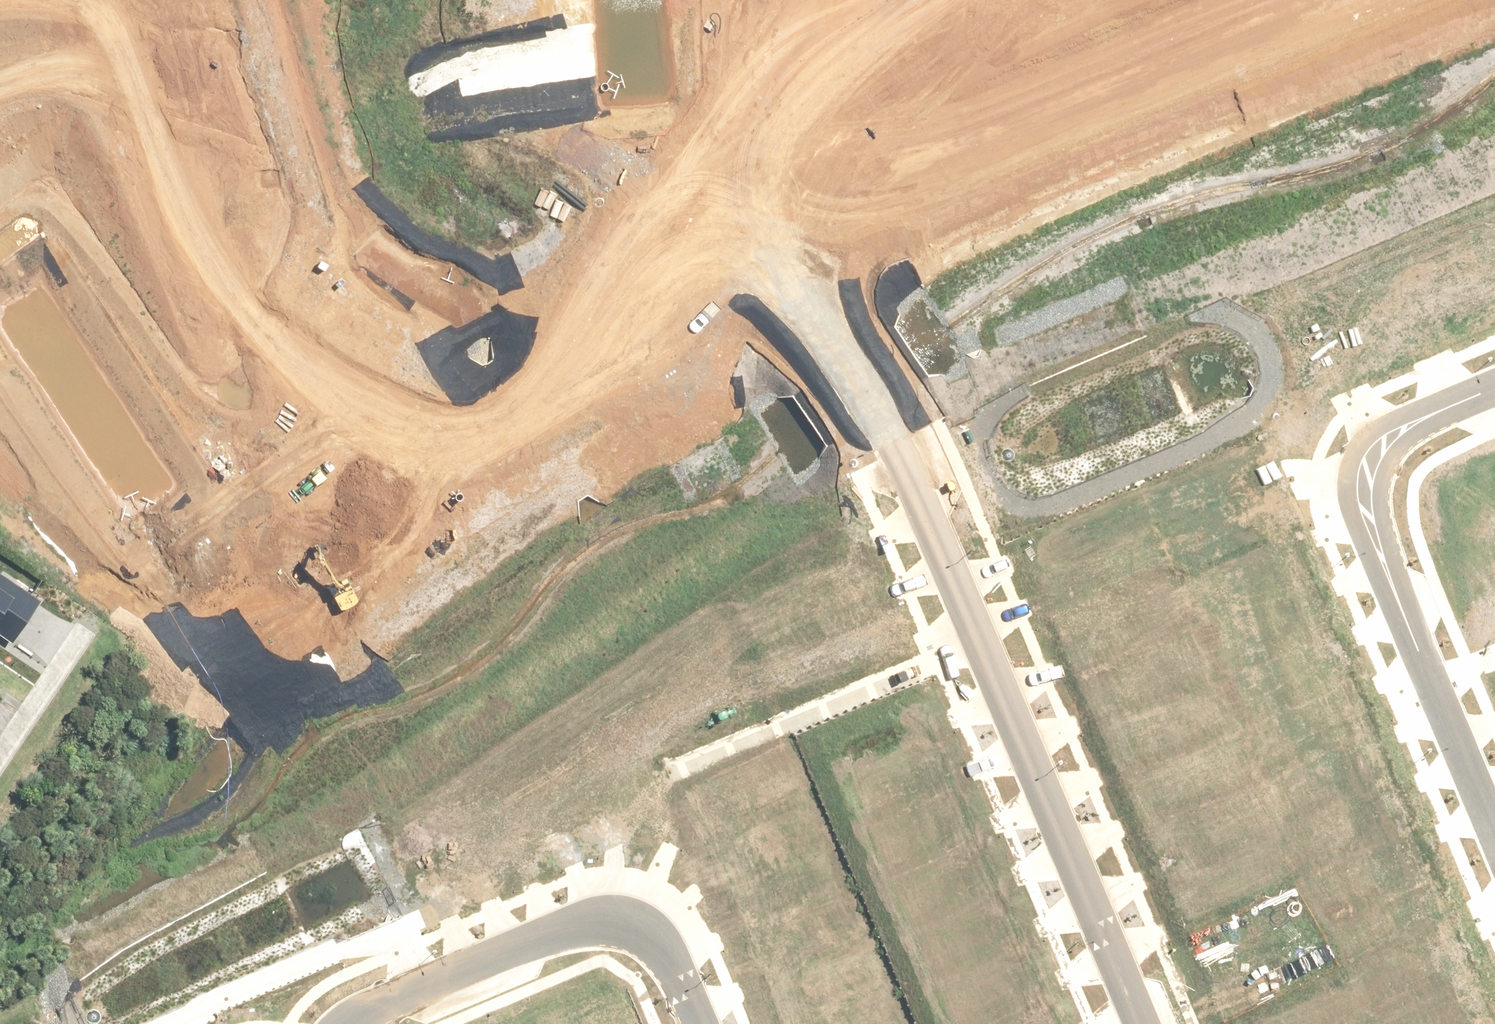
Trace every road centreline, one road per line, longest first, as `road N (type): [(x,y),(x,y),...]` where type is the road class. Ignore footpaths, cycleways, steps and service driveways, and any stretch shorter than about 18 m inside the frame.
road 1 (residential): [(769,281),(476,476),(405,486),(303,444),(260,397),(177,206)]
road 2 (residential): [(908,463),(1138,1023)]
road 3 (residential): [(1494,833),(1365,508),(1374,452),(1403,426),(1494,388)]
road 4 (residential): [(351,1023),(594,919),(640,926),(661,939),(701,1023)]
road 5 (residential): [(923,198),(1287,51)]
road 6 (residential): [(769,281),(674,137),(649,0)]
road 7 (residential): [(908,463),(842,337),(787,259)]
road 8 (residential): [(177,206),(89,0)]
road 9 (residential): [(890,0),(923,198)]
road 10 (residential): [(0,265),(177,206)]
road 11 (residential): [(0,760),(88,634)]
road 12 (residential): [(787,259),(923,198)]
road 13 (residential): [(1287,51),(1413,0)]

